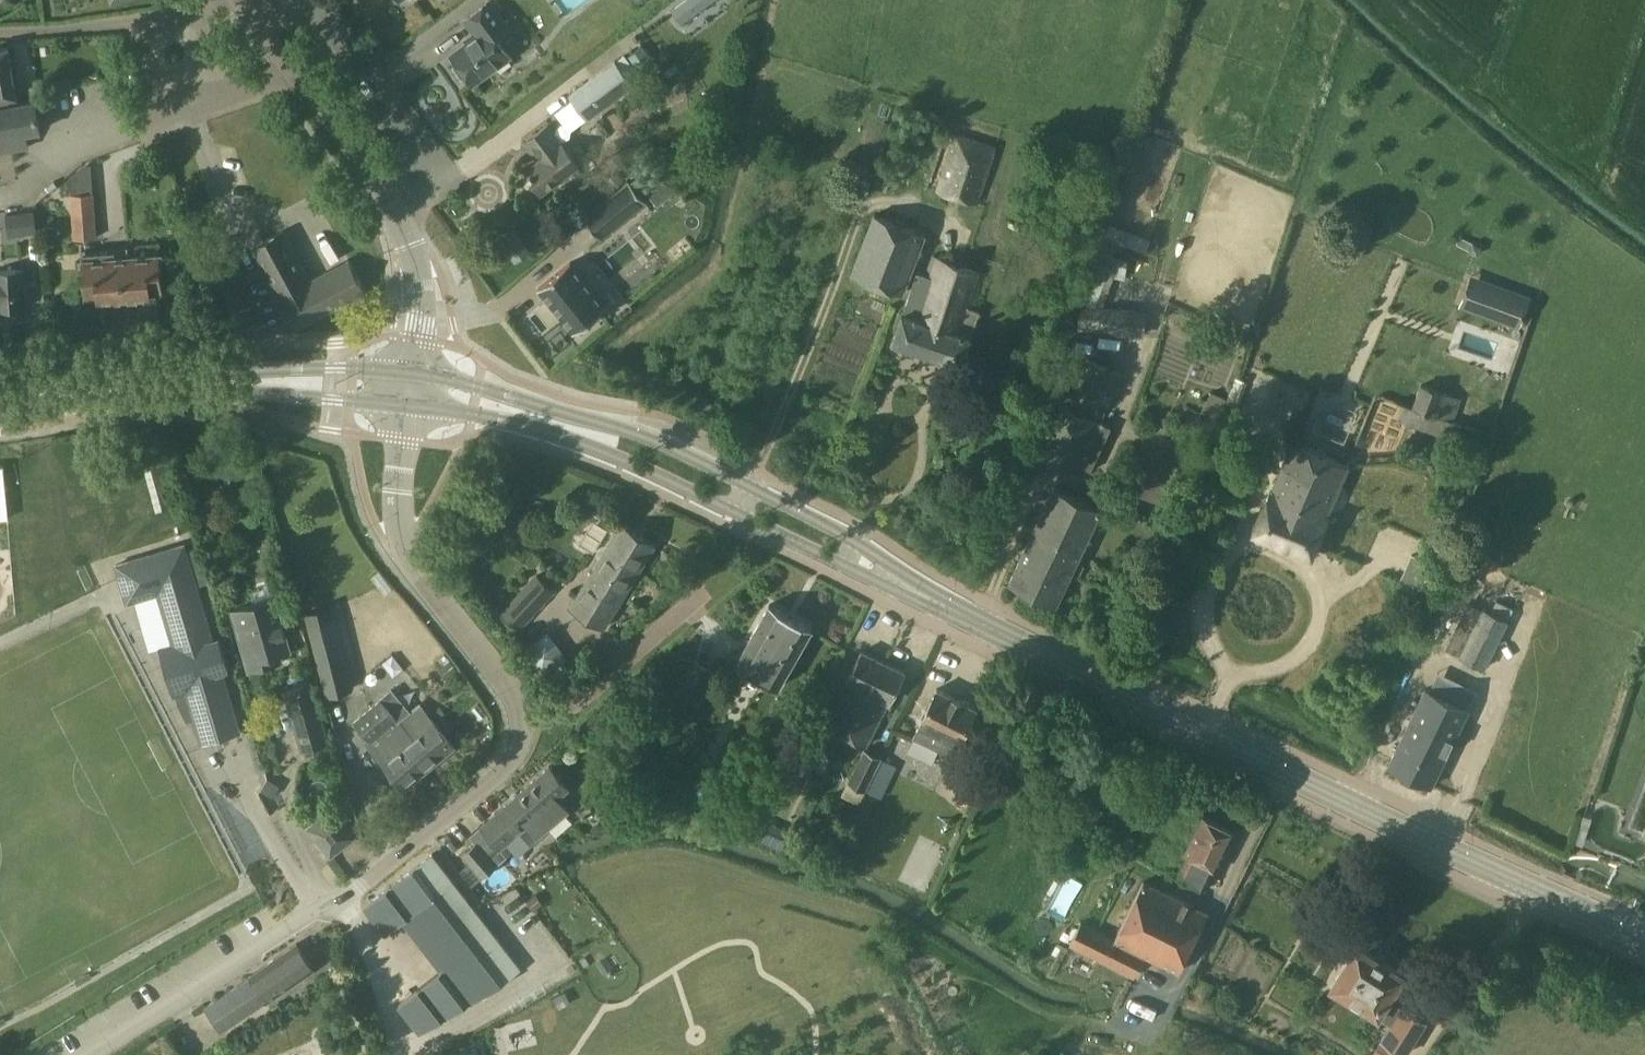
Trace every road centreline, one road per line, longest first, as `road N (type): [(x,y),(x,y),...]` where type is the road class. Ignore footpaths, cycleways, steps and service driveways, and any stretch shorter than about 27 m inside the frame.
road 1 (tertiary): [(966,621),(864,548),(687,456),(618,429),(411,374)]
road 2 (tertiary): [(407,405),(565,438),(966,621)]
road 3 (unclassified): [(90,1054),(362,887),(507,768),(523,720)]
road 4 (track): [(736,513),(859,217),(895,205),(961,223)]
road 5 (tertiary): [(1289,775),(1644,942)]
road 6 (tertiary): [(411,374),(337,368),(143,378),(42,397)]
road 7 (tertiary): [(42,397),(265,396),(407,405)]
road 8 (tertiary): [(1289,775),(966,621)]
road 9 (residential): [(316,0),(438,168),(388,202)]
road 10 (residential): [(523,720),(565,711),(706,590)]
road 11 (unclassified): [(523,720),(506,682),(409,560)]
road 12 (residential): [(250,88),(148,111),(131,26)]
road 13 (unclassified): [(407,405),(398,500),(409,560)]
road 14 (residential): [(388,202),(296,78)]
road 15 (residential): [(417,339),(420,283),(388,202)]
road 16 (residential): [(131,26),(0,34)]

